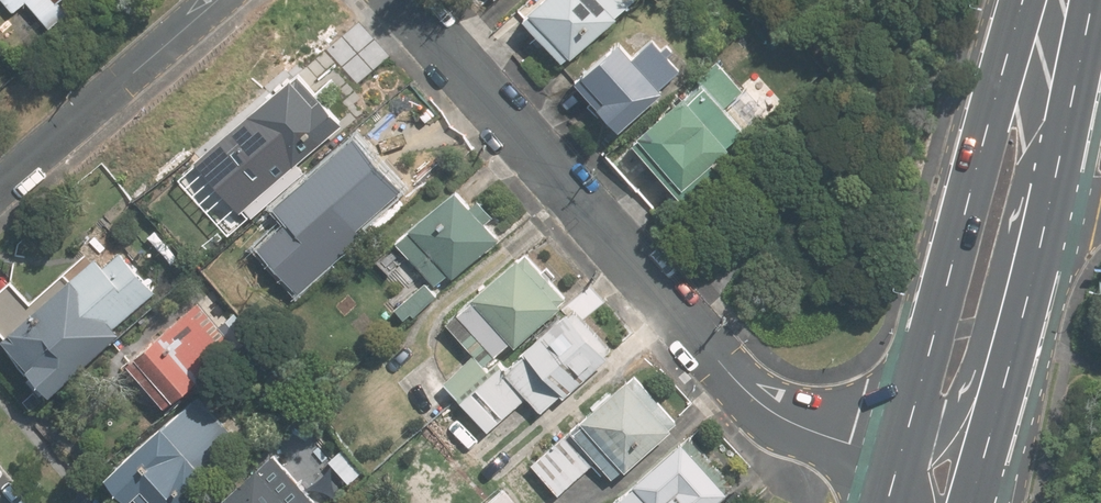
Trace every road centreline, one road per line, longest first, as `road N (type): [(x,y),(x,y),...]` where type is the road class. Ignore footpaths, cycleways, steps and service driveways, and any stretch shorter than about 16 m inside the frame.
road 1 (residential): [(396,0),(762,406),(782,420),(896,456)]
road 2 (primary): [(896,456),(998,92),(1037,0)]
road 3 (primary): [(1055,211),(1007,252),(956,410),(940,435),(896,456)]
road 4 (residential): [(218,0),(0,187)]
road 5 (primary): [(1050,233),(969,502)]
road 6 (primary): [(1050,233),(1006,502)]
road 7 (primary): [(1082,0),(1077,104),(1055,211)]

